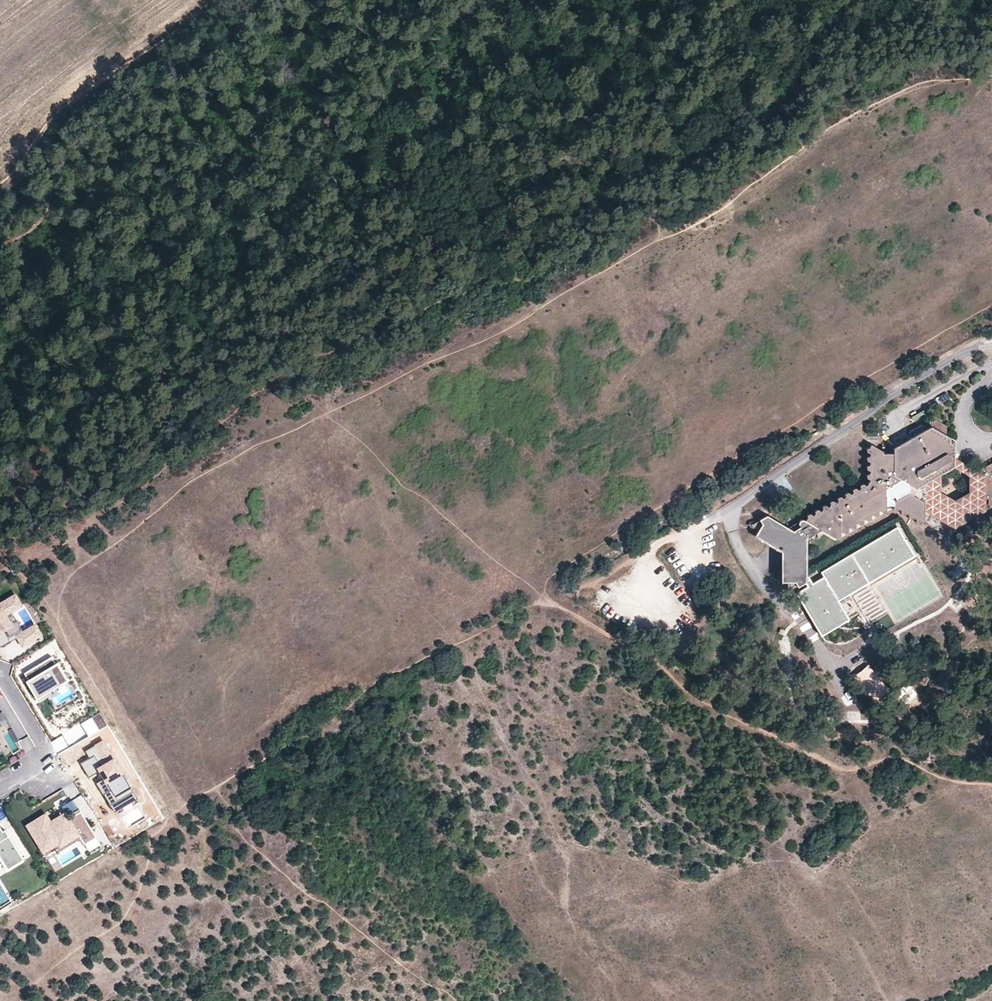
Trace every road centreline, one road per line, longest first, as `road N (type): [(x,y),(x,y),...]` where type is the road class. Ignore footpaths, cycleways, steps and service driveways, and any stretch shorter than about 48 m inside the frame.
road 1 (track): [(514,0),(513,12),(392,93),(292,203)]
road 2 (residential): [(0,792),(47,758),(0,672)]
road 3 (track): [(513,12),(530,41),(636,0)]

